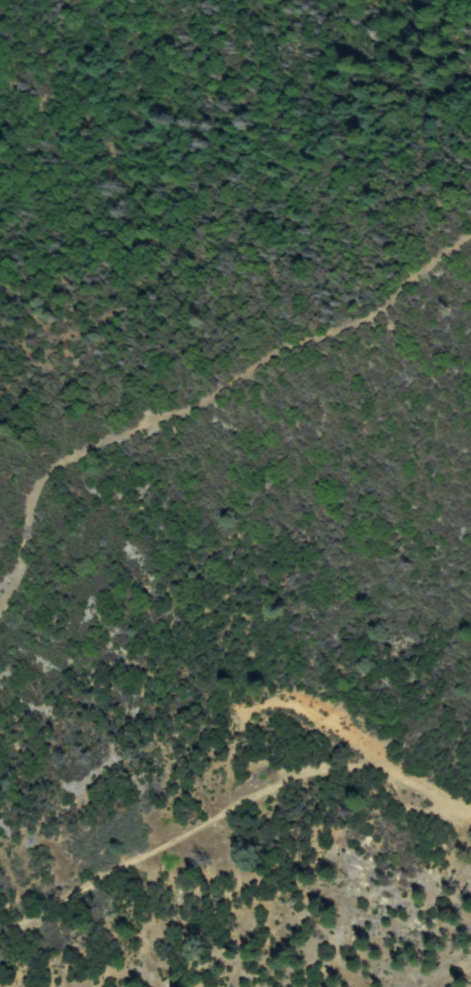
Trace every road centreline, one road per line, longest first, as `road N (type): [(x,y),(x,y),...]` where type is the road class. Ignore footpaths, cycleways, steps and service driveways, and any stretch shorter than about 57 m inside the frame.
road 1 (track): [(0,609),(43,479),(206,400),(285,350),(379,313),(470,233)]

